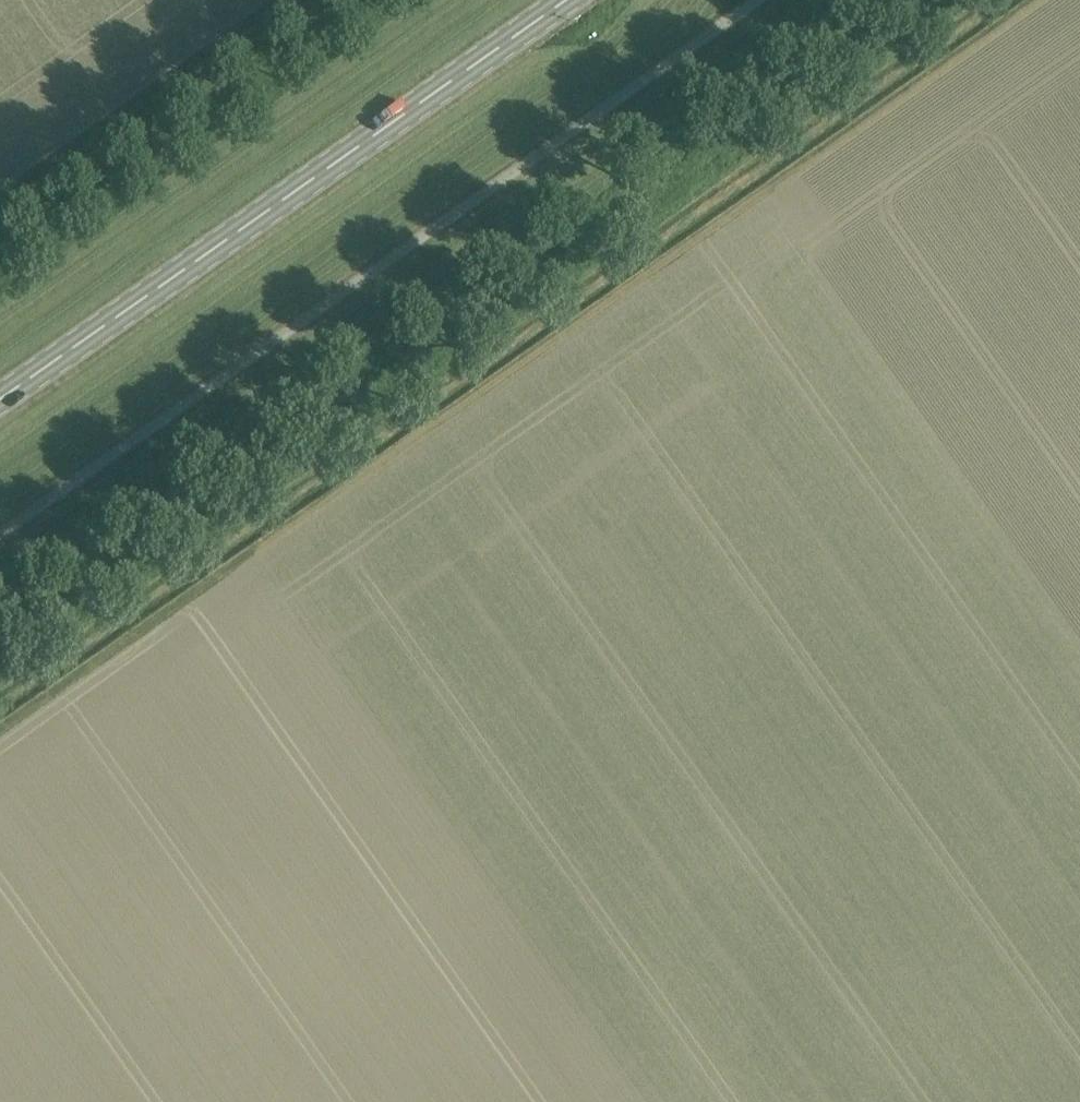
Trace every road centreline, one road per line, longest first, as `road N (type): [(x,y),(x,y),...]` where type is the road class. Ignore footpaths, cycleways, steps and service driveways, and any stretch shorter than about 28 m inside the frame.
road 1 (secondary): [(0,400),(568,0)]

